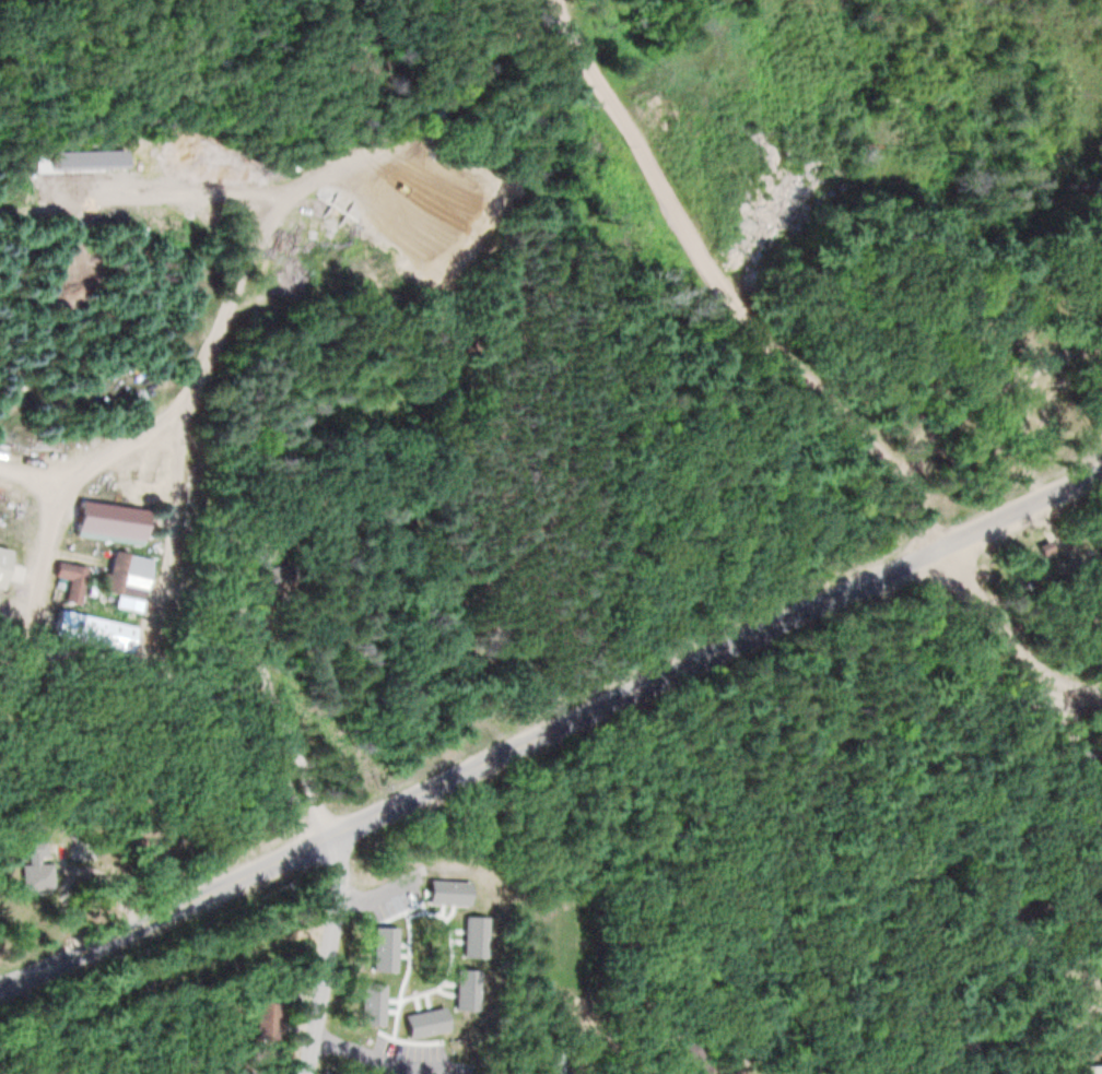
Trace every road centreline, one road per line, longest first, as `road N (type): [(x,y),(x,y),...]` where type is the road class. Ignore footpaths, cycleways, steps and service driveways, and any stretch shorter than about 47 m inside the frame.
road 1 (tertiary): [(1101,473),(0,989)]
road 2 (residential): [(301,1073),(351,824)]

